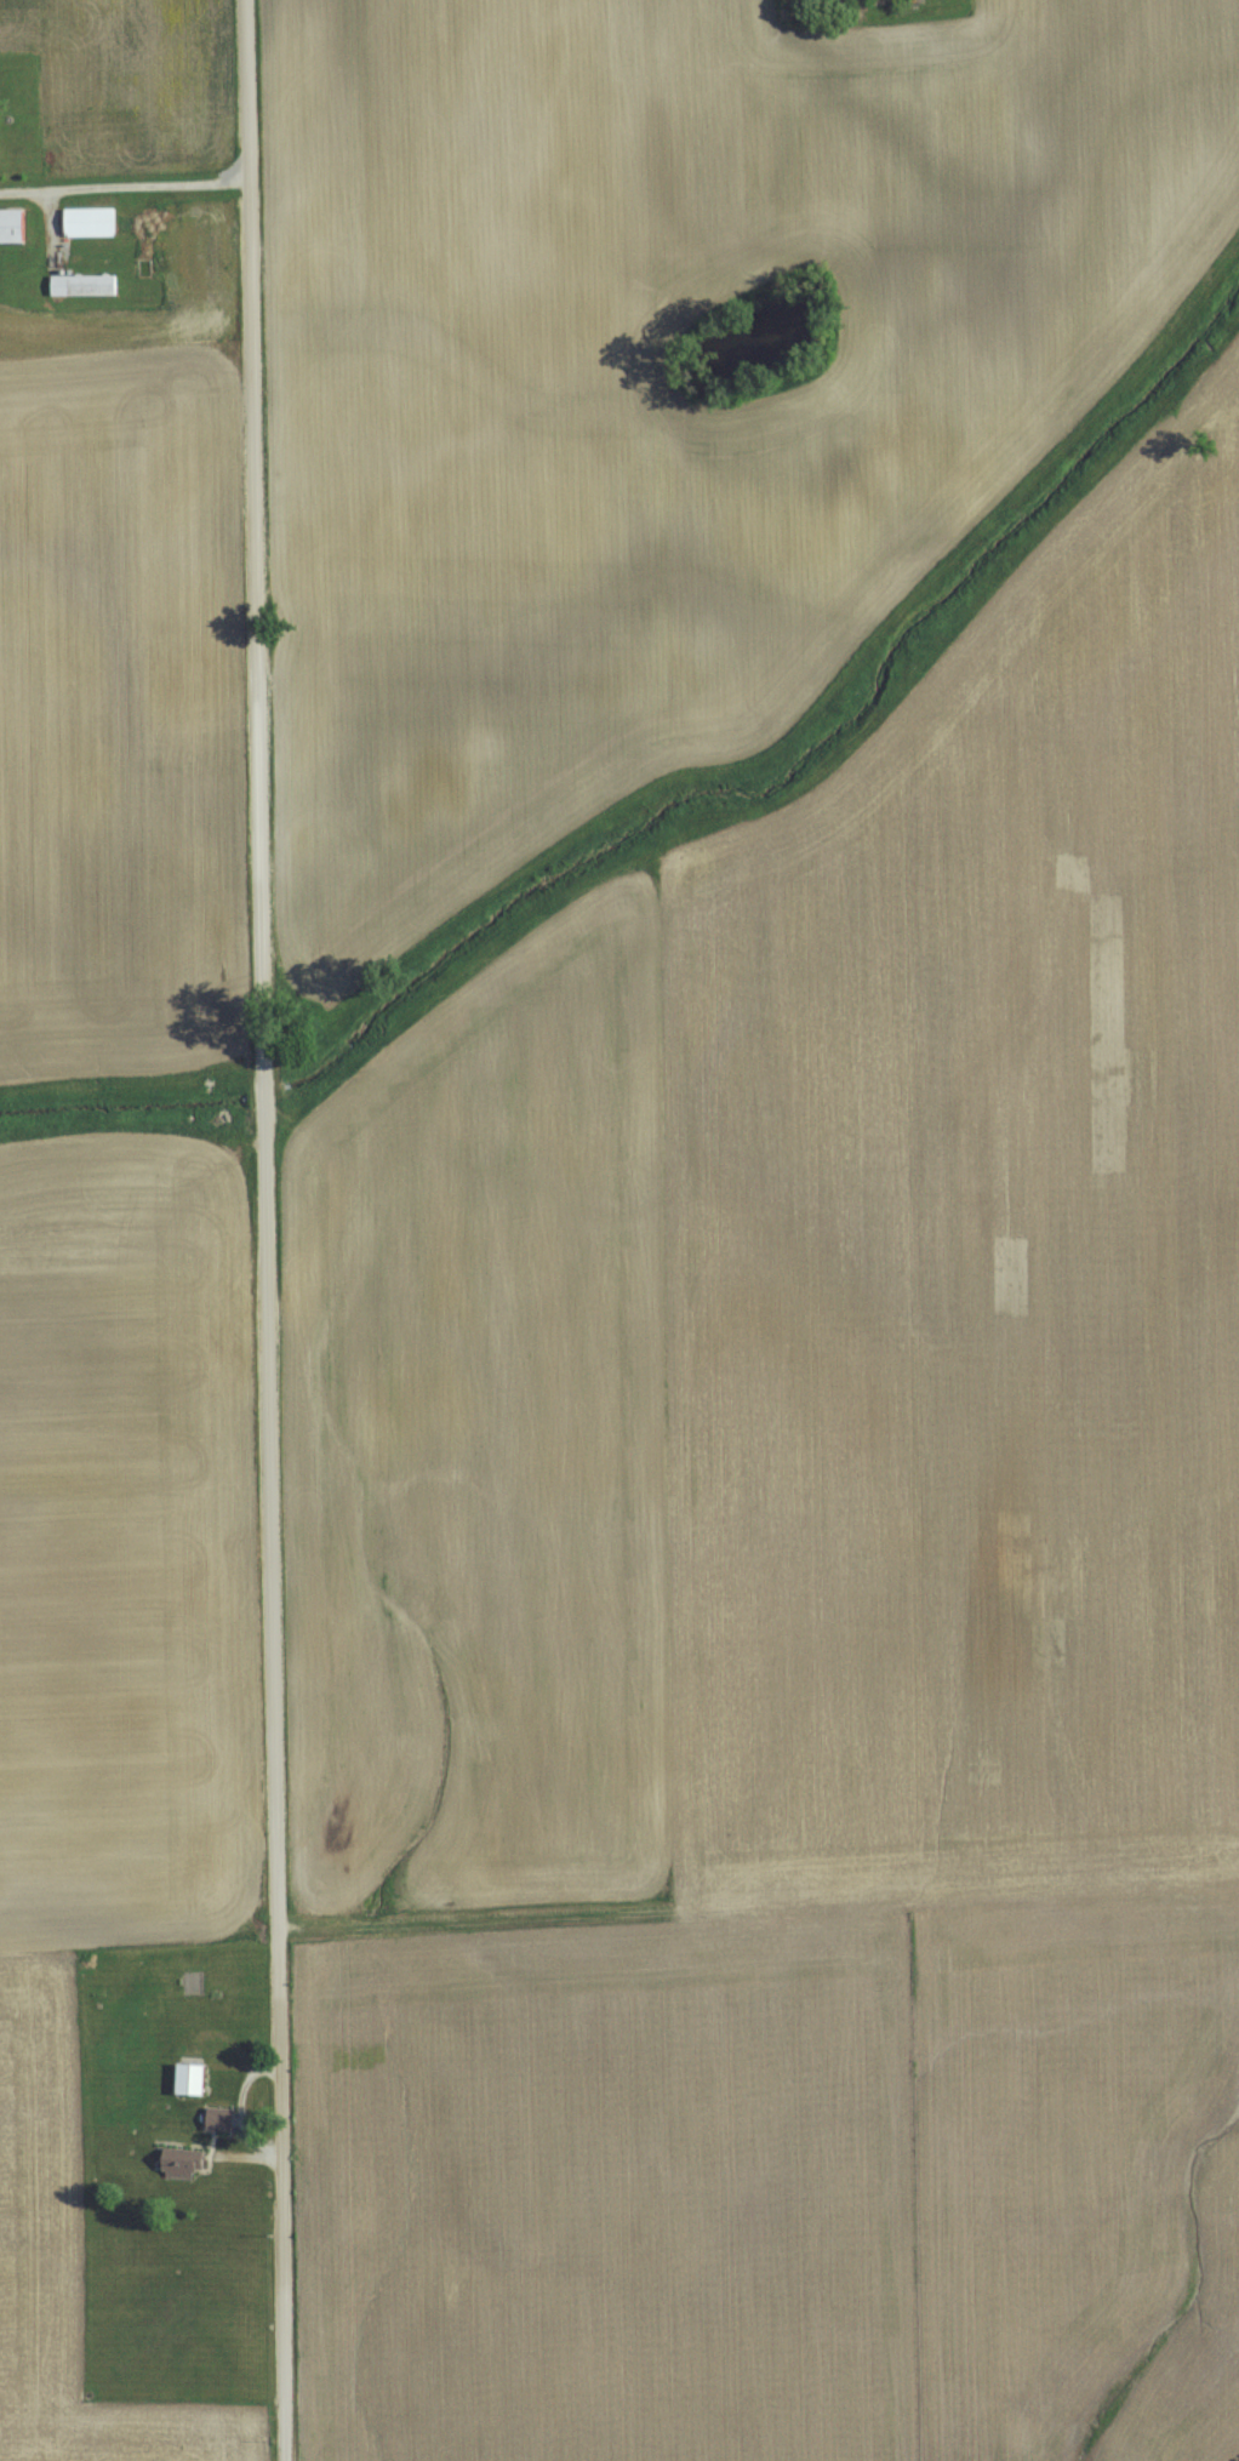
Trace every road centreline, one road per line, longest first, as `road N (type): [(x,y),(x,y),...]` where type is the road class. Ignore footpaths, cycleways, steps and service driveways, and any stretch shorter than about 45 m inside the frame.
road 1 (residential): [(283,2460),(245,0)]

